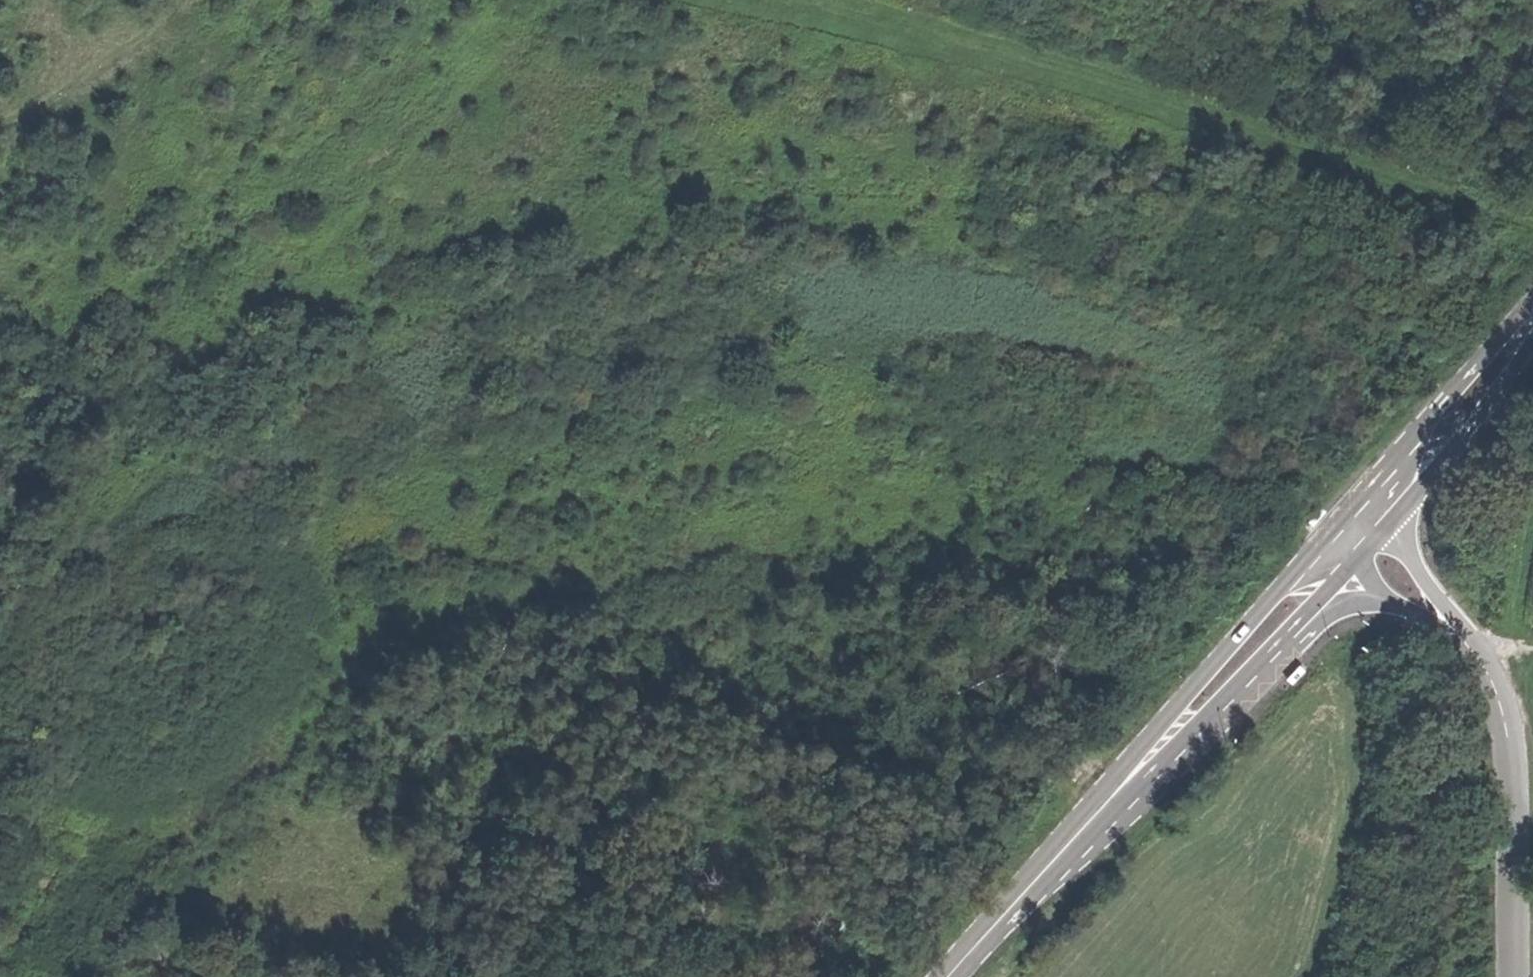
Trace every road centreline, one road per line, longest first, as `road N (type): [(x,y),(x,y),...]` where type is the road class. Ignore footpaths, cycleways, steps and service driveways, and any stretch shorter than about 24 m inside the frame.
road 1 (secondary): [(1360,532),(958,976)]
road 2 (unclassified): [(1360,532),(1460,624),(1493,691),(1510,749),(1510,976)]
road 3 (secondary): [(1532,331),(1360,532)]

